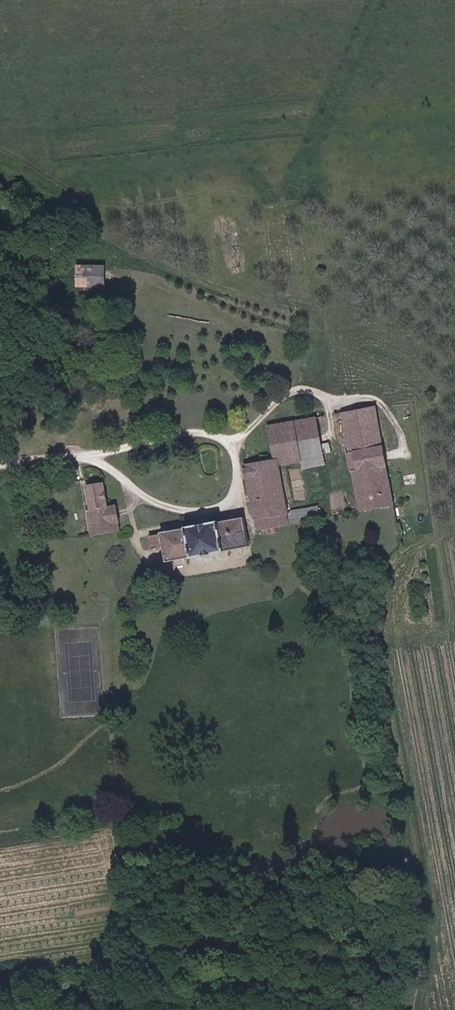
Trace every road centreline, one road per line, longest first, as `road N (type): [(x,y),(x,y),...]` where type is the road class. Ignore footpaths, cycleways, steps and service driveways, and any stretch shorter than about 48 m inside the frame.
road 1 (track): [(0,467),(85,457),(145,498),(193,513),(227,505),(236,489),(230,444),(212,437),(189,433),(119,452)]

